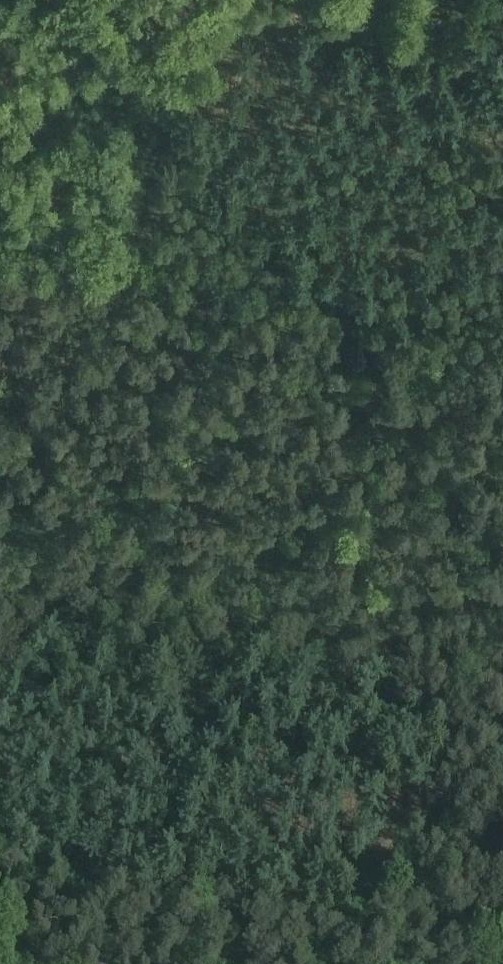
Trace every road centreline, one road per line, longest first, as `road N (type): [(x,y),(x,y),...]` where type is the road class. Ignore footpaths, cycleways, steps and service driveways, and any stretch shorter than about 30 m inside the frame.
road 1 (track): [(502,348),(0,239)]
road 2 (track): [(281,963),(0,900)]

